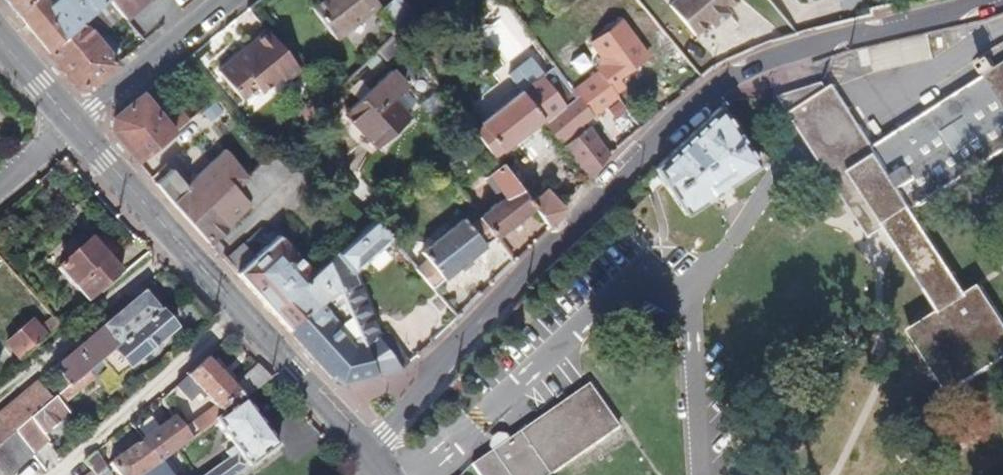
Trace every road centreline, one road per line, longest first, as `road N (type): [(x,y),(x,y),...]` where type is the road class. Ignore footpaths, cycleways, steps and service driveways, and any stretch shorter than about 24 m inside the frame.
road 1 (residential): [(368,458),(685,111),(742,72),(828,41),(1002,2)]
road 2 (primary): [(368,458),(75,132)]
road 3 (residential): [(237,0),(75,132)]

